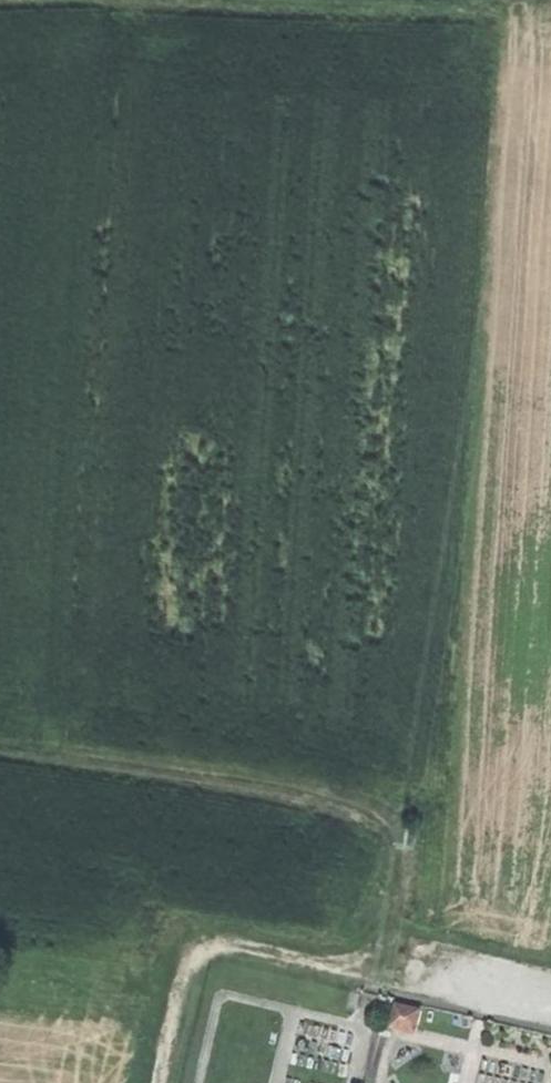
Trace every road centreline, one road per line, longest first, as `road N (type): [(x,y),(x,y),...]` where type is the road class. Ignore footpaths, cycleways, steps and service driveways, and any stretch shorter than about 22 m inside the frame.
road 1 (track): [(157,1082),(184,962),(203,951),(398,980)]

